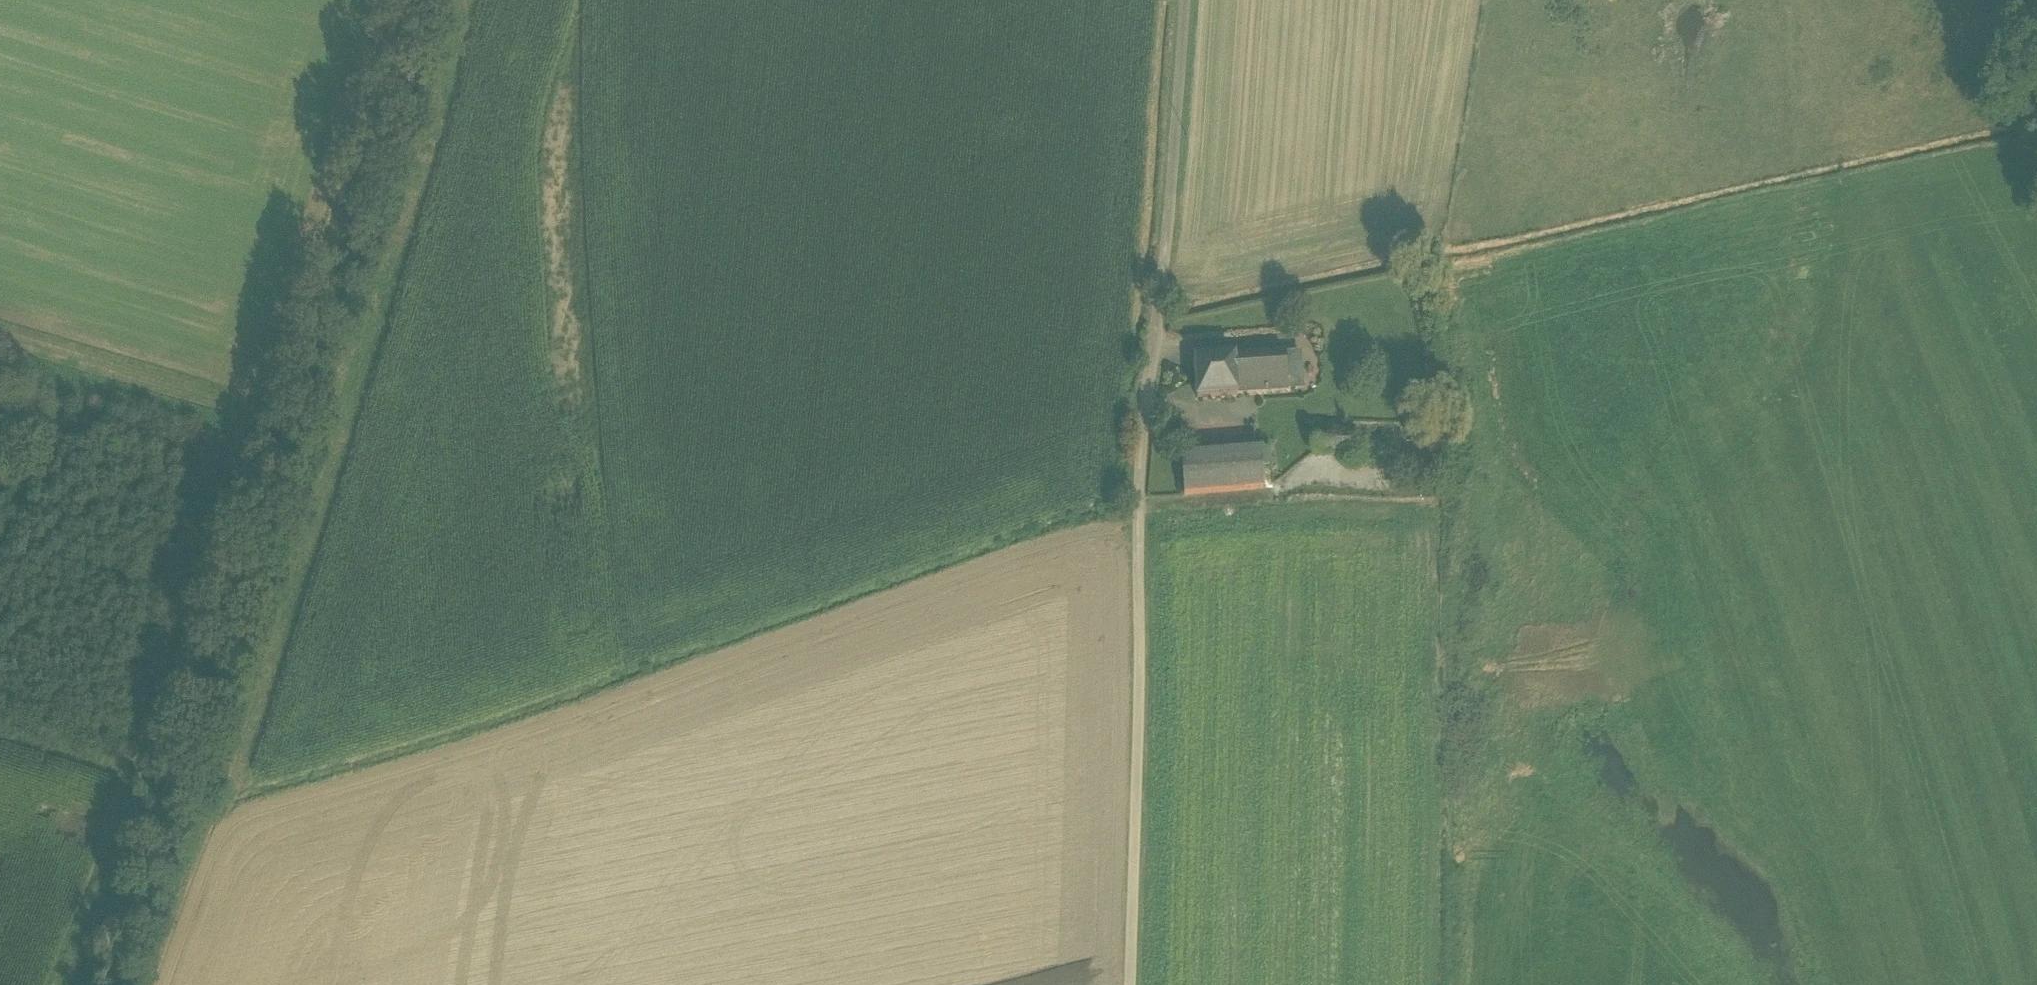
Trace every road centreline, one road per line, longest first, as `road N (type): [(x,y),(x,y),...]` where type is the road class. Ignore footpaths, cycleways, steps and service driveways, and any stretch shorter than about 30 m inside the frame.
road 1 (residential): [(1183,0),(1143,509),(1132,984)]

